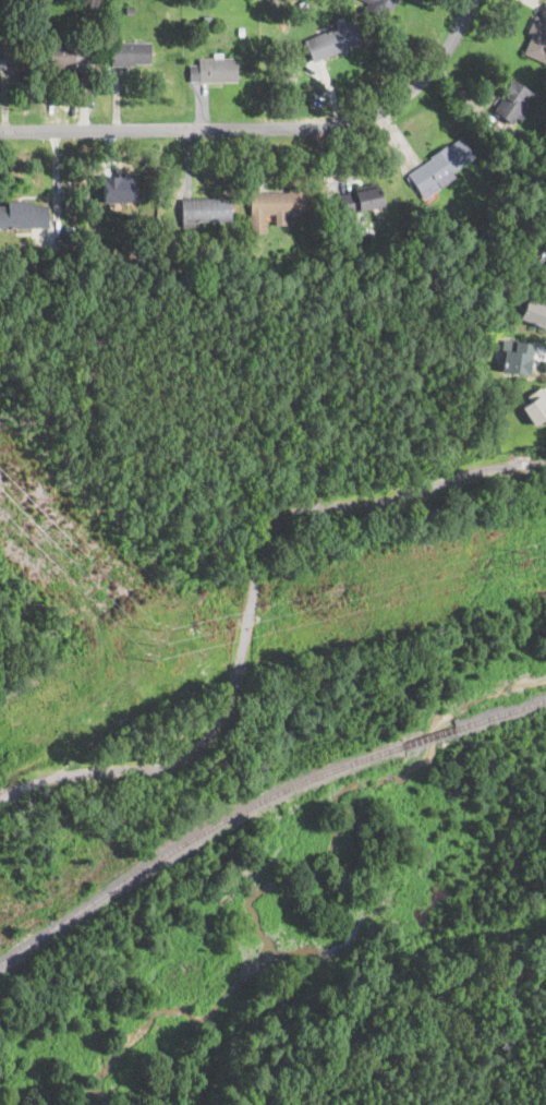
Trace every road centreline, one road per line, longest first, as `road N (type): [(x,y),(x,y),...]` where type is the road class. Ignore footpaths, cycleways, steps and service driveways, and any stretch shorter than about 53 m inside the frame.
road 1 (residential): [(0,130),(335,127),(385,108),(428,74),(469,0)]

